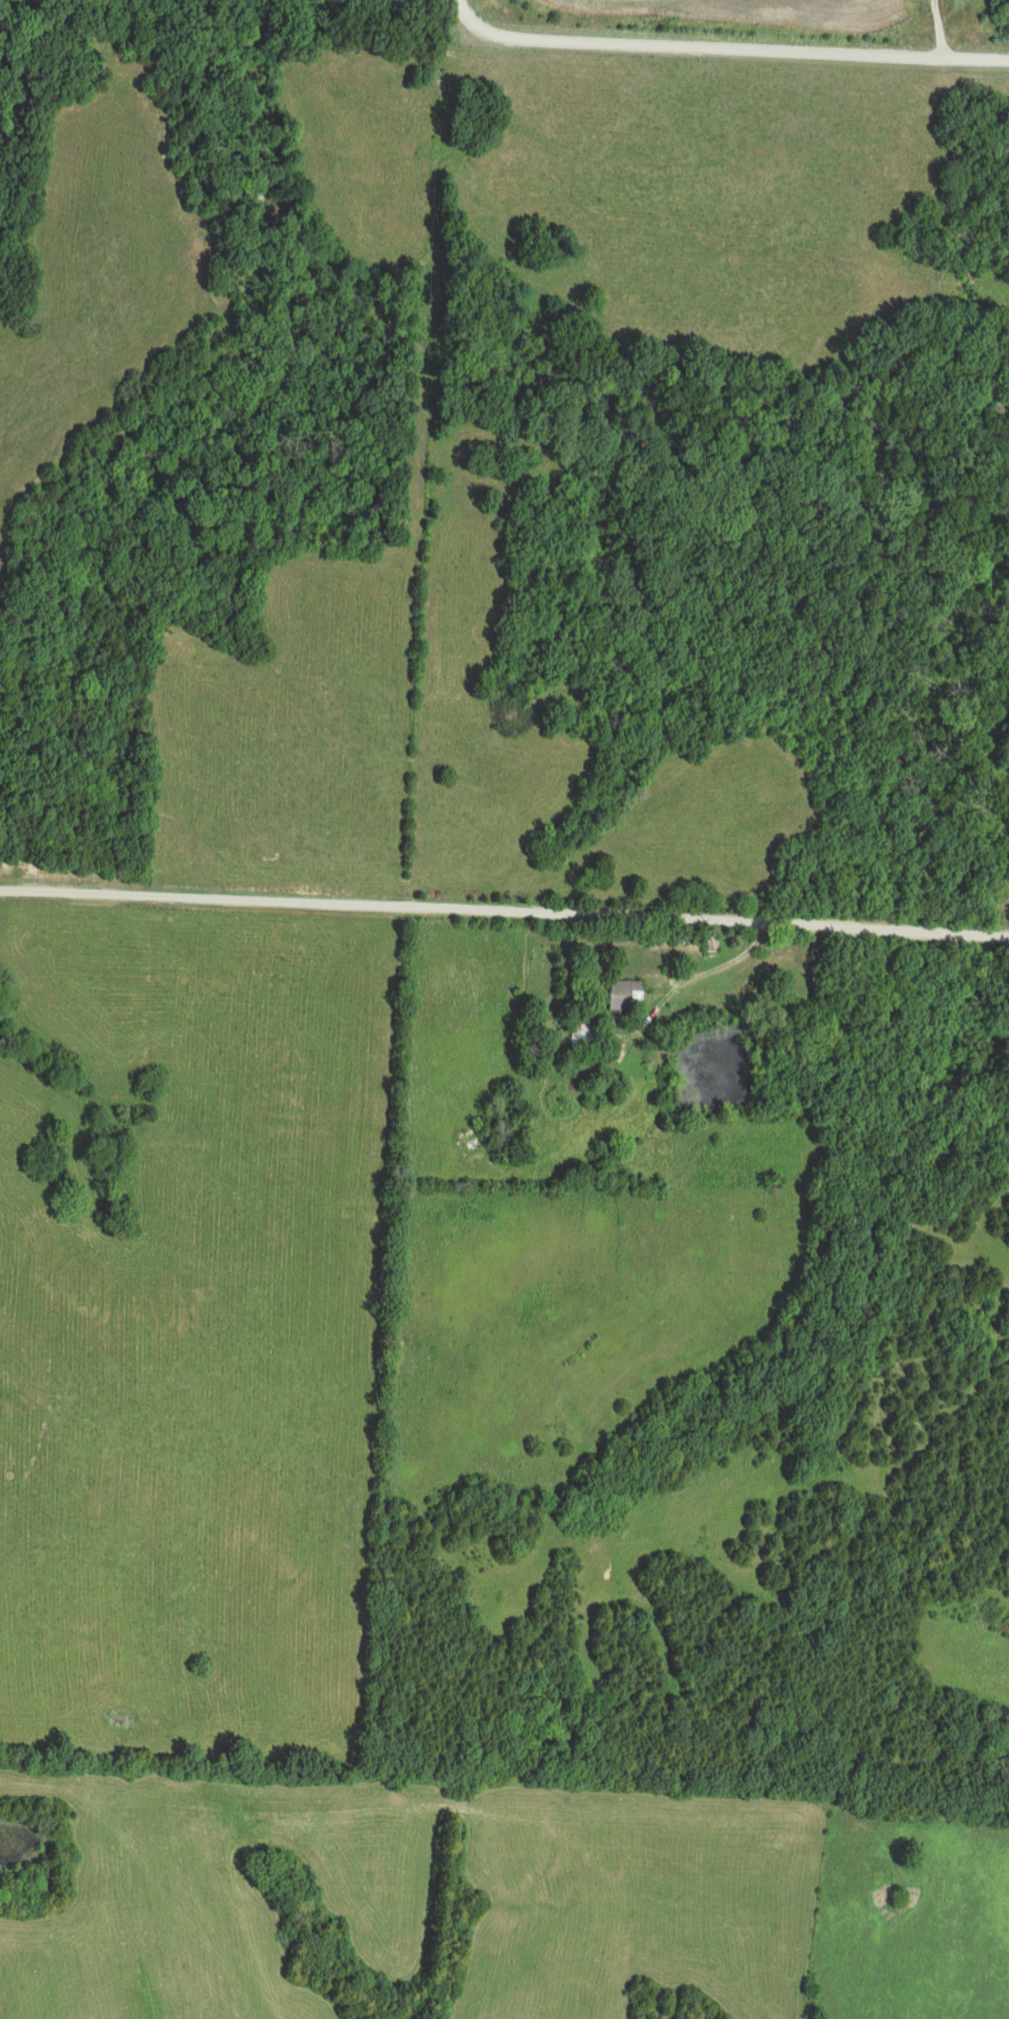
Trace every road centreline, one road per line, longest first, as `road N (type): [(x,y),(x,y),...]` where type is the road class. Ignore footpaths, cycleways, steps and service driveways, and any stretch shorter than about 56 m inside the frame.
road 1 (residential): [(1008,938),(759,918),(0,891)]
road 2 (residential): [(1008,61),(548,43),(490,33),(459,0)]

